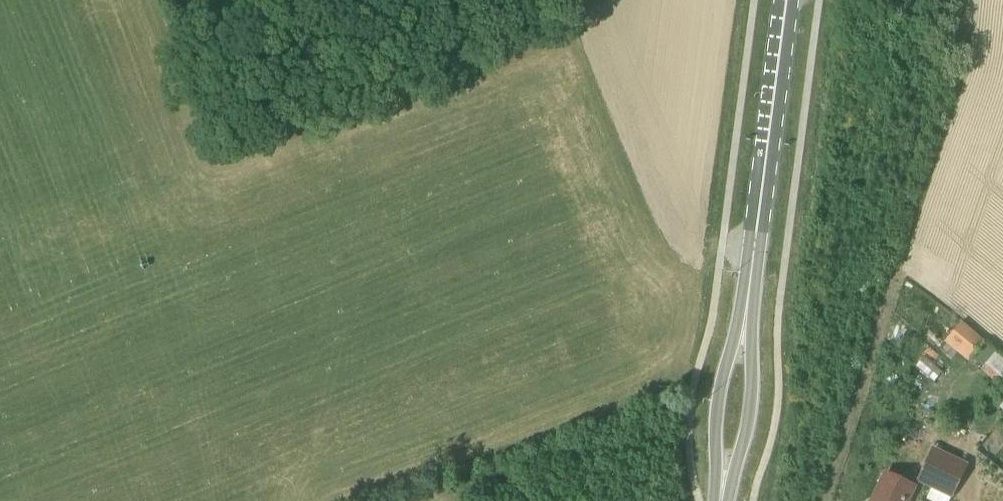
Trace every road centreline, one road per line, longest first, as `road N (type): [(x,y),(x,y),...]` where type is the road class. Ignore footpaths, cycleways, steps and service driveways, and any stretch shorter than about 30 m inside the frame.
road 1 (primary): [(756,243),(720,396),(717,500)]
road 2 (primary): [(726,500),(753,406),(756,243)]
road 3 (primary): [(756,243),(789,0)]

